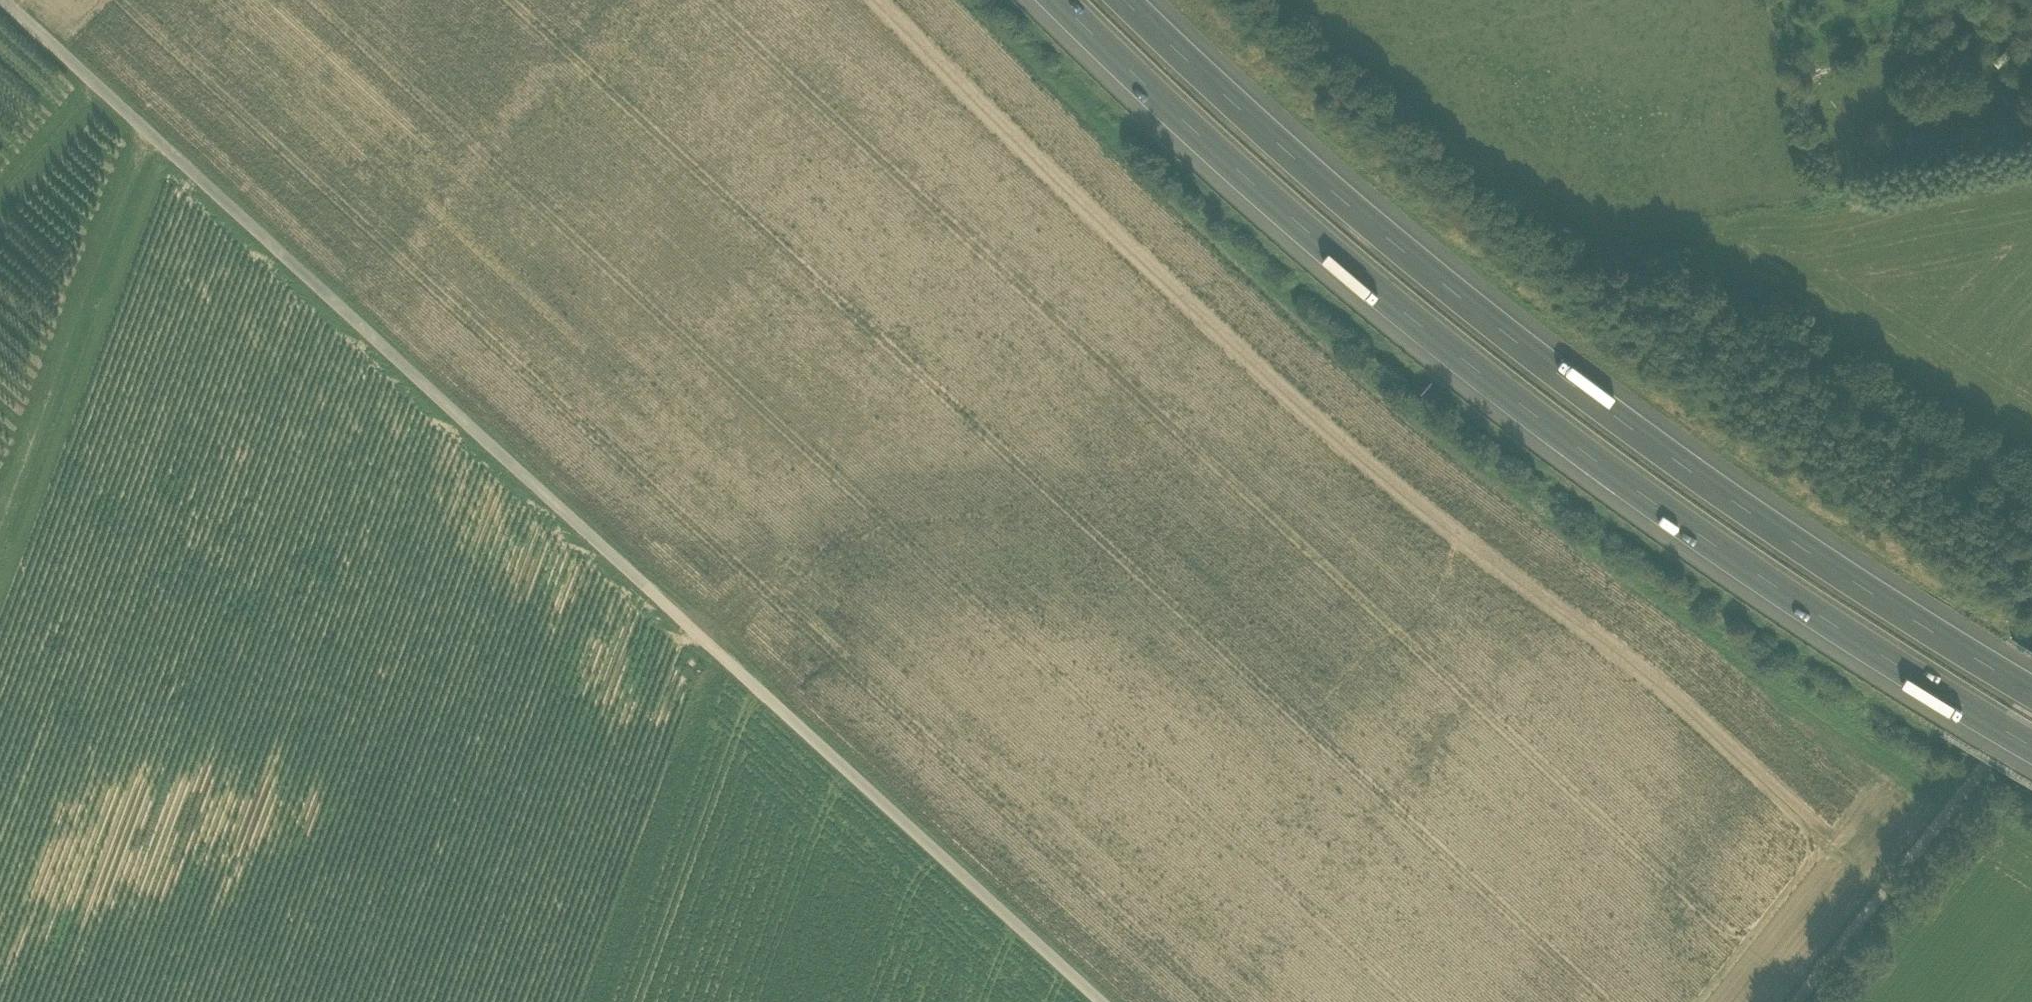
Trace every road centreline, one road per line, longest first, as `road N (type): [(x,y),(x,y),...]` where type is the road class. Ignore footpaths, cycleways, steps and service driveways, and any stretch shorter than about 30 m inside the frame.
road 1 (track): [(2,0),(1099,1001)]
road 2 (motorway): [(1062,0),(1215,147),(1658,504),(2031,743)]
road 3 (motorway): [(2031,688),(1688,466),(1419,259),(1129,0)]
road 4 (track): [(167,151),(0,616)]
road 5 (track): [(1794,1001),(2031,707)]

